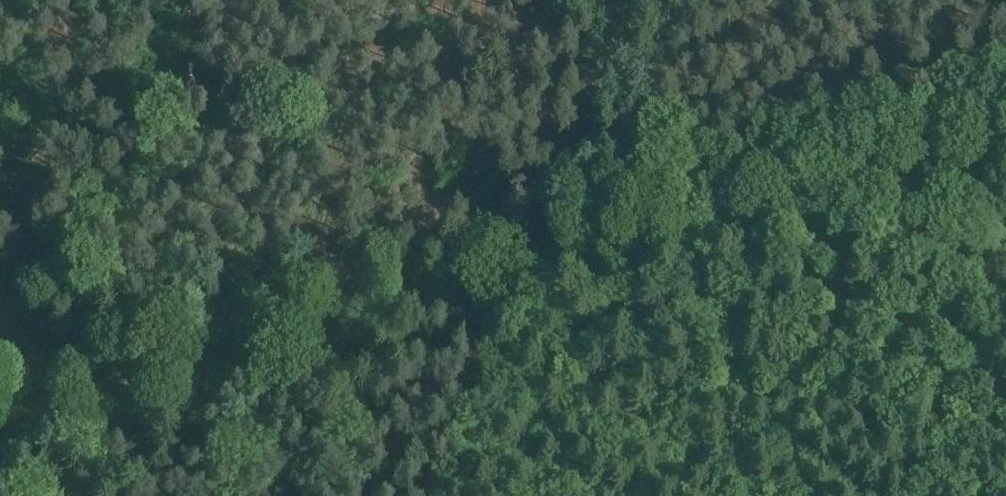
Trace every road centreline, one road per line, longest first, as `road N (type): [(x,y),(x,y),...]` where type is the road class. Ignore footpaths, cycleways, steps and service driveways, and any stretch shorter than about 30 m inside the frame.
road 1 (track): [(1005,152),(768,220),(486,278)]
road 2 (track): [(486,278),(0,403)]
road 3 (track): [(486,278),(628,0)]
road 4 (track): [(759,495),(634,278),(607,251)]
road 5 (track): [(414,495),(473,318)]

